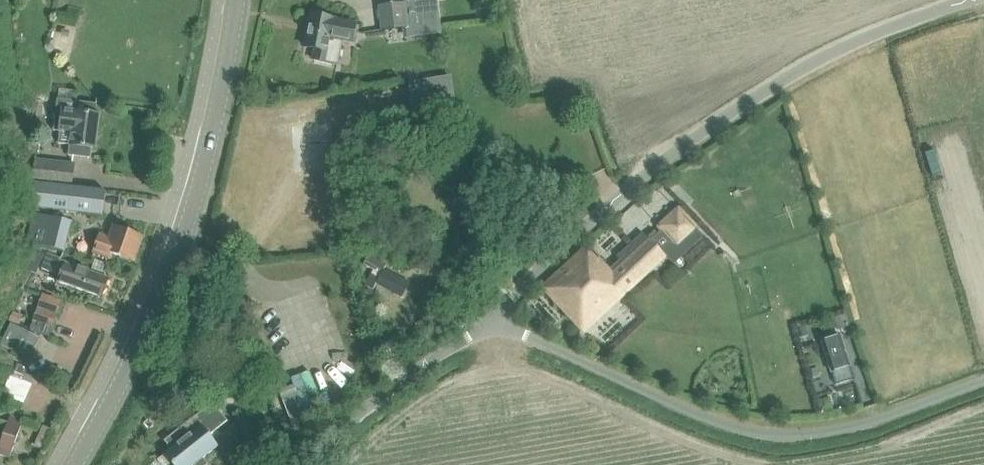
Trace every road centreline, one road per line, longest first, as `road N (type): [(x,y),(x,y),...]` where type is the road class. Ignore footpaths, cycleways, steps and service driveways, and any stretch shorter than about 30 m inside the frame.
road 1 (unclassified): [(487,321),(679,151),(806,64),(970,0)]
road 2 (unclassified): [(983,381),(870,423),(775,436),(729,427),(487,321)]
road 3 (secondary): [(76,464),(146,325),(196,199),(239,0)]
road 4 (unclassified): [(296,464),(487,321)]

